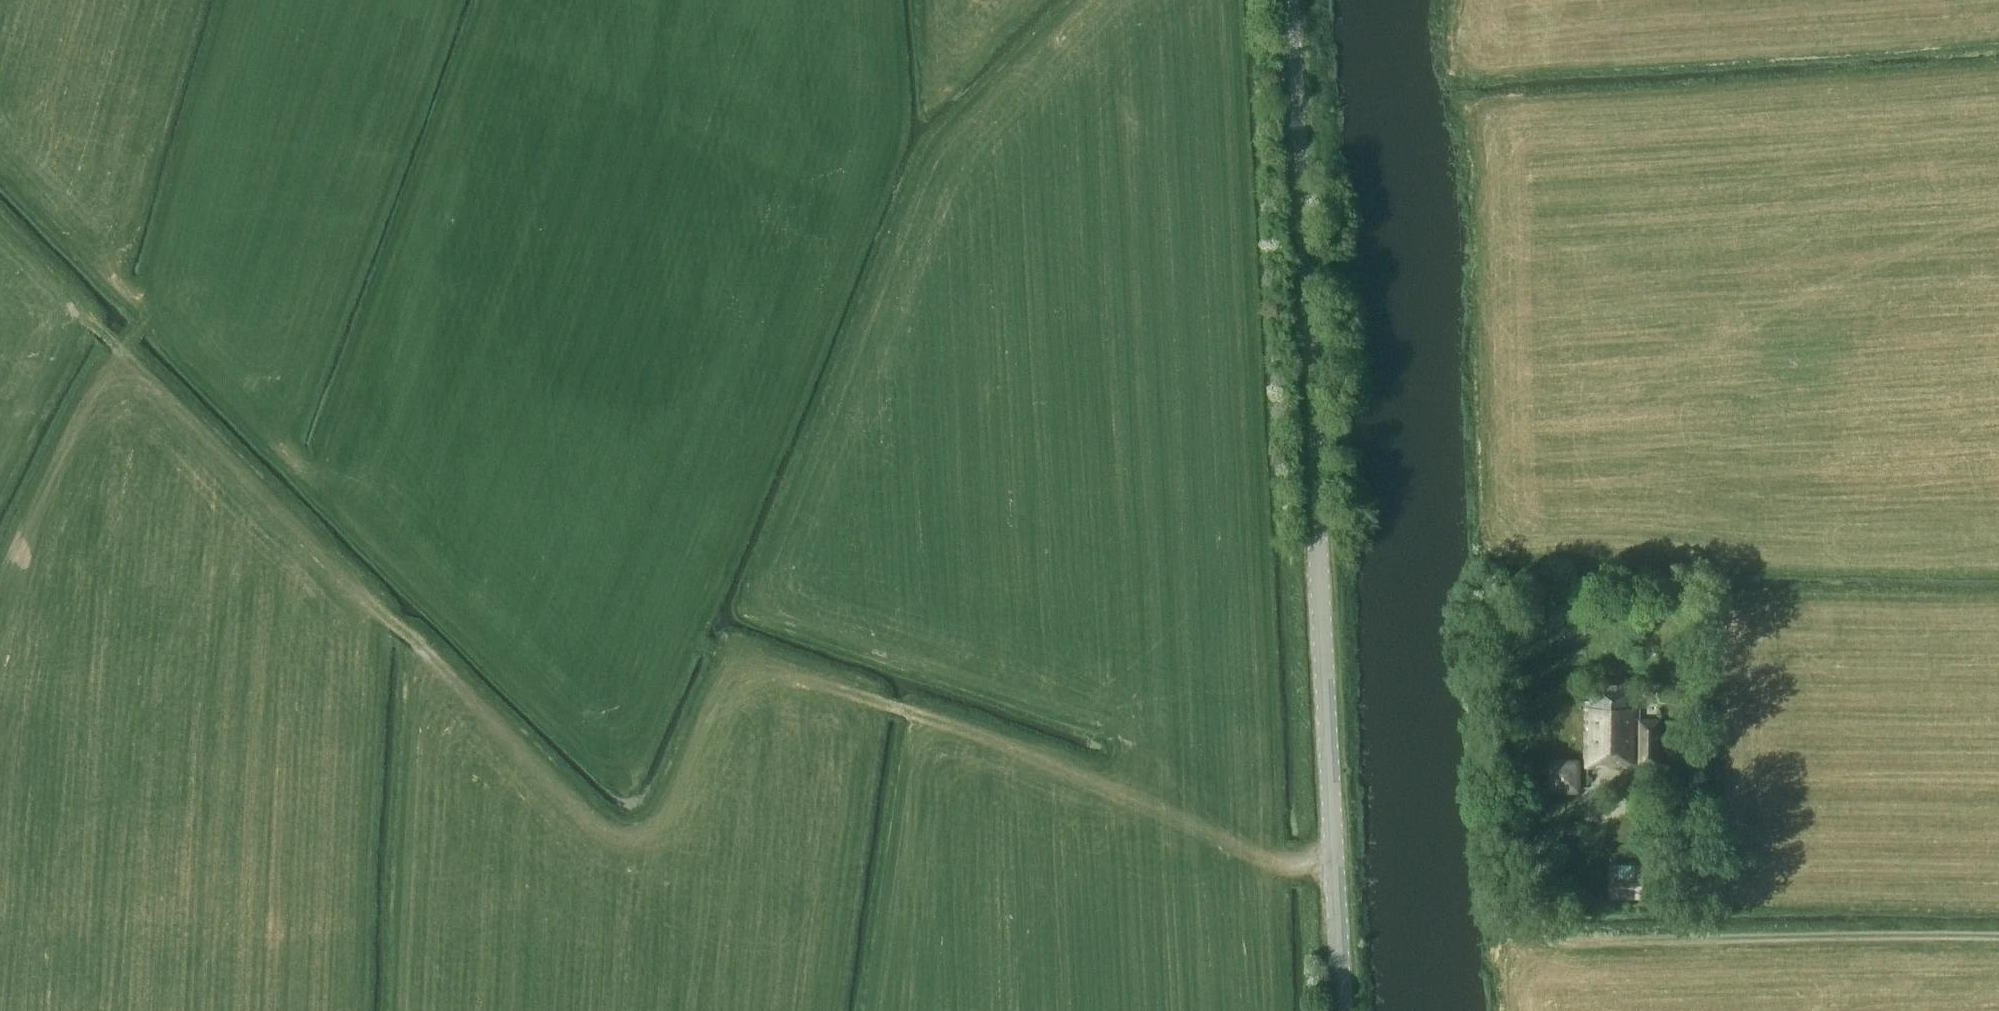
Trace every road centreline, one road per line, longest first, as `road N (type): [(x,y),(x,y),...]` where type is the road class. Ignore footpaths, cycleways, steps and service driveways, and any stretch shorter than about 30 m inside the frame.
road 1 (tertiary): [(1343,1010),(1290,0)]
road 2 (track): [(1998,939),(1570,941)]

